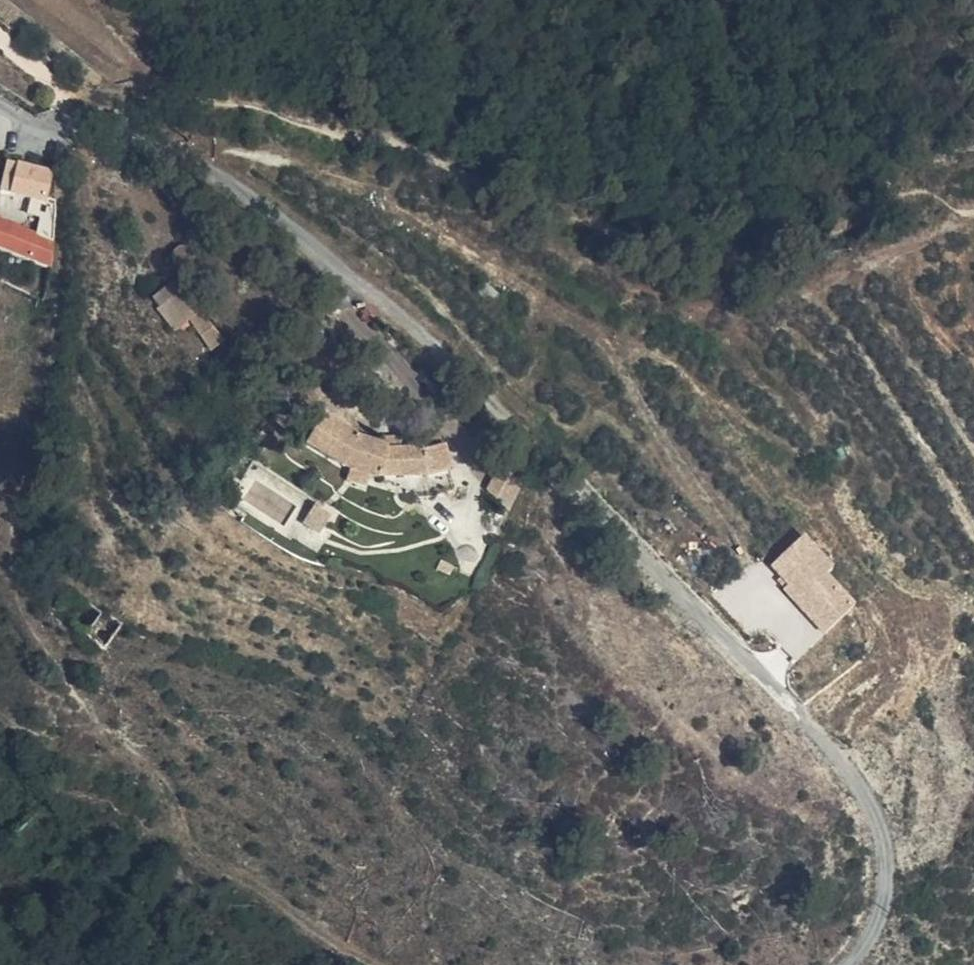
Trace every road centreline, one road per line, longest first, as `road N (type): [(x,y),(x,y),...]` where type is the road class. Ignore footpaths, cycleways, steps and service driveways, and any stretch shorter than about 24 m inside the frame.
road 1 (unclassified): [(0,99),(58,120),(102,112),(261,196),(453,349),(769,673),(867,790),(889,847),(890,884),(881,925),(849,964)]
road 2 (track): [(956,218),(926,179),(889,183),(807,234),(700,248),(310,110),(190,96),(102,112)]
road 3 (track): [(731,861),(739,843),(739,800),(714,759),(602,648),(541,446)]
road 4 (track): [(956,218),(741,315)]
road 5 (track): [(208,854),(391,964)]
road 6 (track): [(208,854),(159,767),(98,718)]

